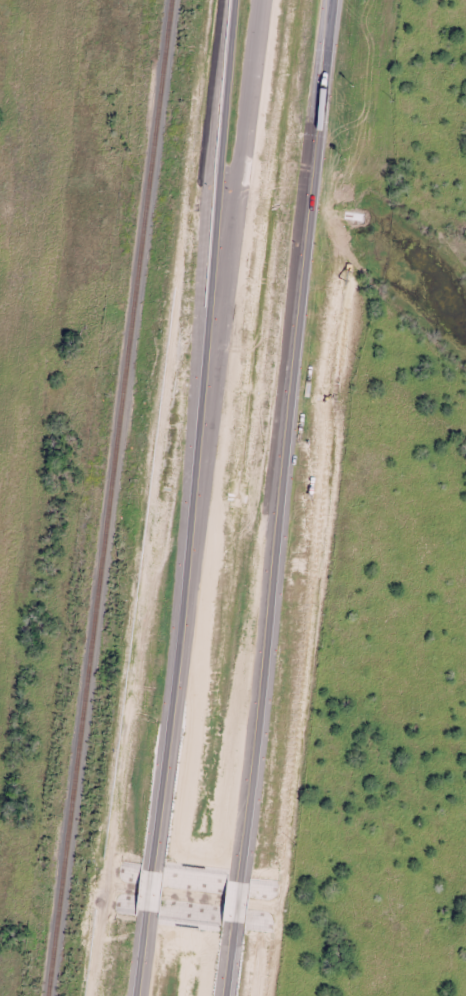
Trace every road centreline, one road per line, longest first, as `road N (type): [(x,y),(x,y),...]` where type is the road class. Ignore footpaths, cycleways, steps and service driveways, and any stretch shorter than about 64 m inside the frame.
road 1 (motorway): [(240,868),(327,0)]
road 2 (motorway): [(260,0),(201,464)]
road 3 (motorway): [(232,0),(201,464)]
road 4 (motorway): [(201,464),(152,856)]

